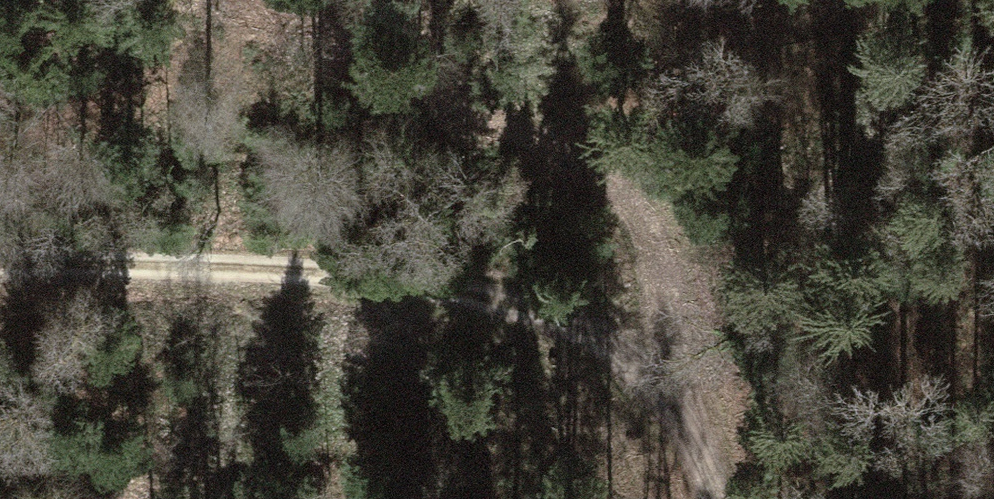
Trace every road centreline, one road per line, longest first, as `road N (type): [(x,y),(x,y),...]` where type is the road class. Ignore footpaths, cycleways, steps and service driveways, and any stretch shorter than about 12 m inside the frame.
road 1 (track): [(703,498),(610,340),(412,279),(0,267)]
road 2 (track): [(251,0),(570,159),(668,242),(687,311),(647,399)]

